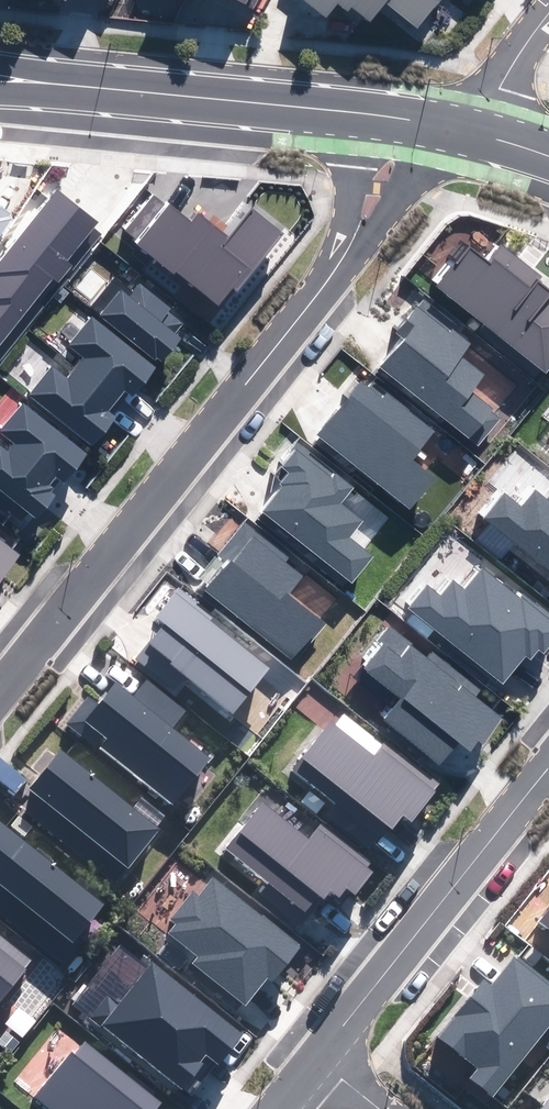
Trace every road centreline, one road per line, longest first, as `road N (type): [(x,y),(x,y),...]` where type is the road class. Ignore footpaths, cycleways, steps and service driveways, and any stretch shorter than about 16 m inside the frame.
road 1 (residential): [(0,694),(334,273),(374,203),(386,110)]
road 2 (residential): [(386,110),(0,77)]
road 3 (residential): [(319,1072),(548,783)]
road 4 (residential): [(486,129),(511,57),(548,12)]

